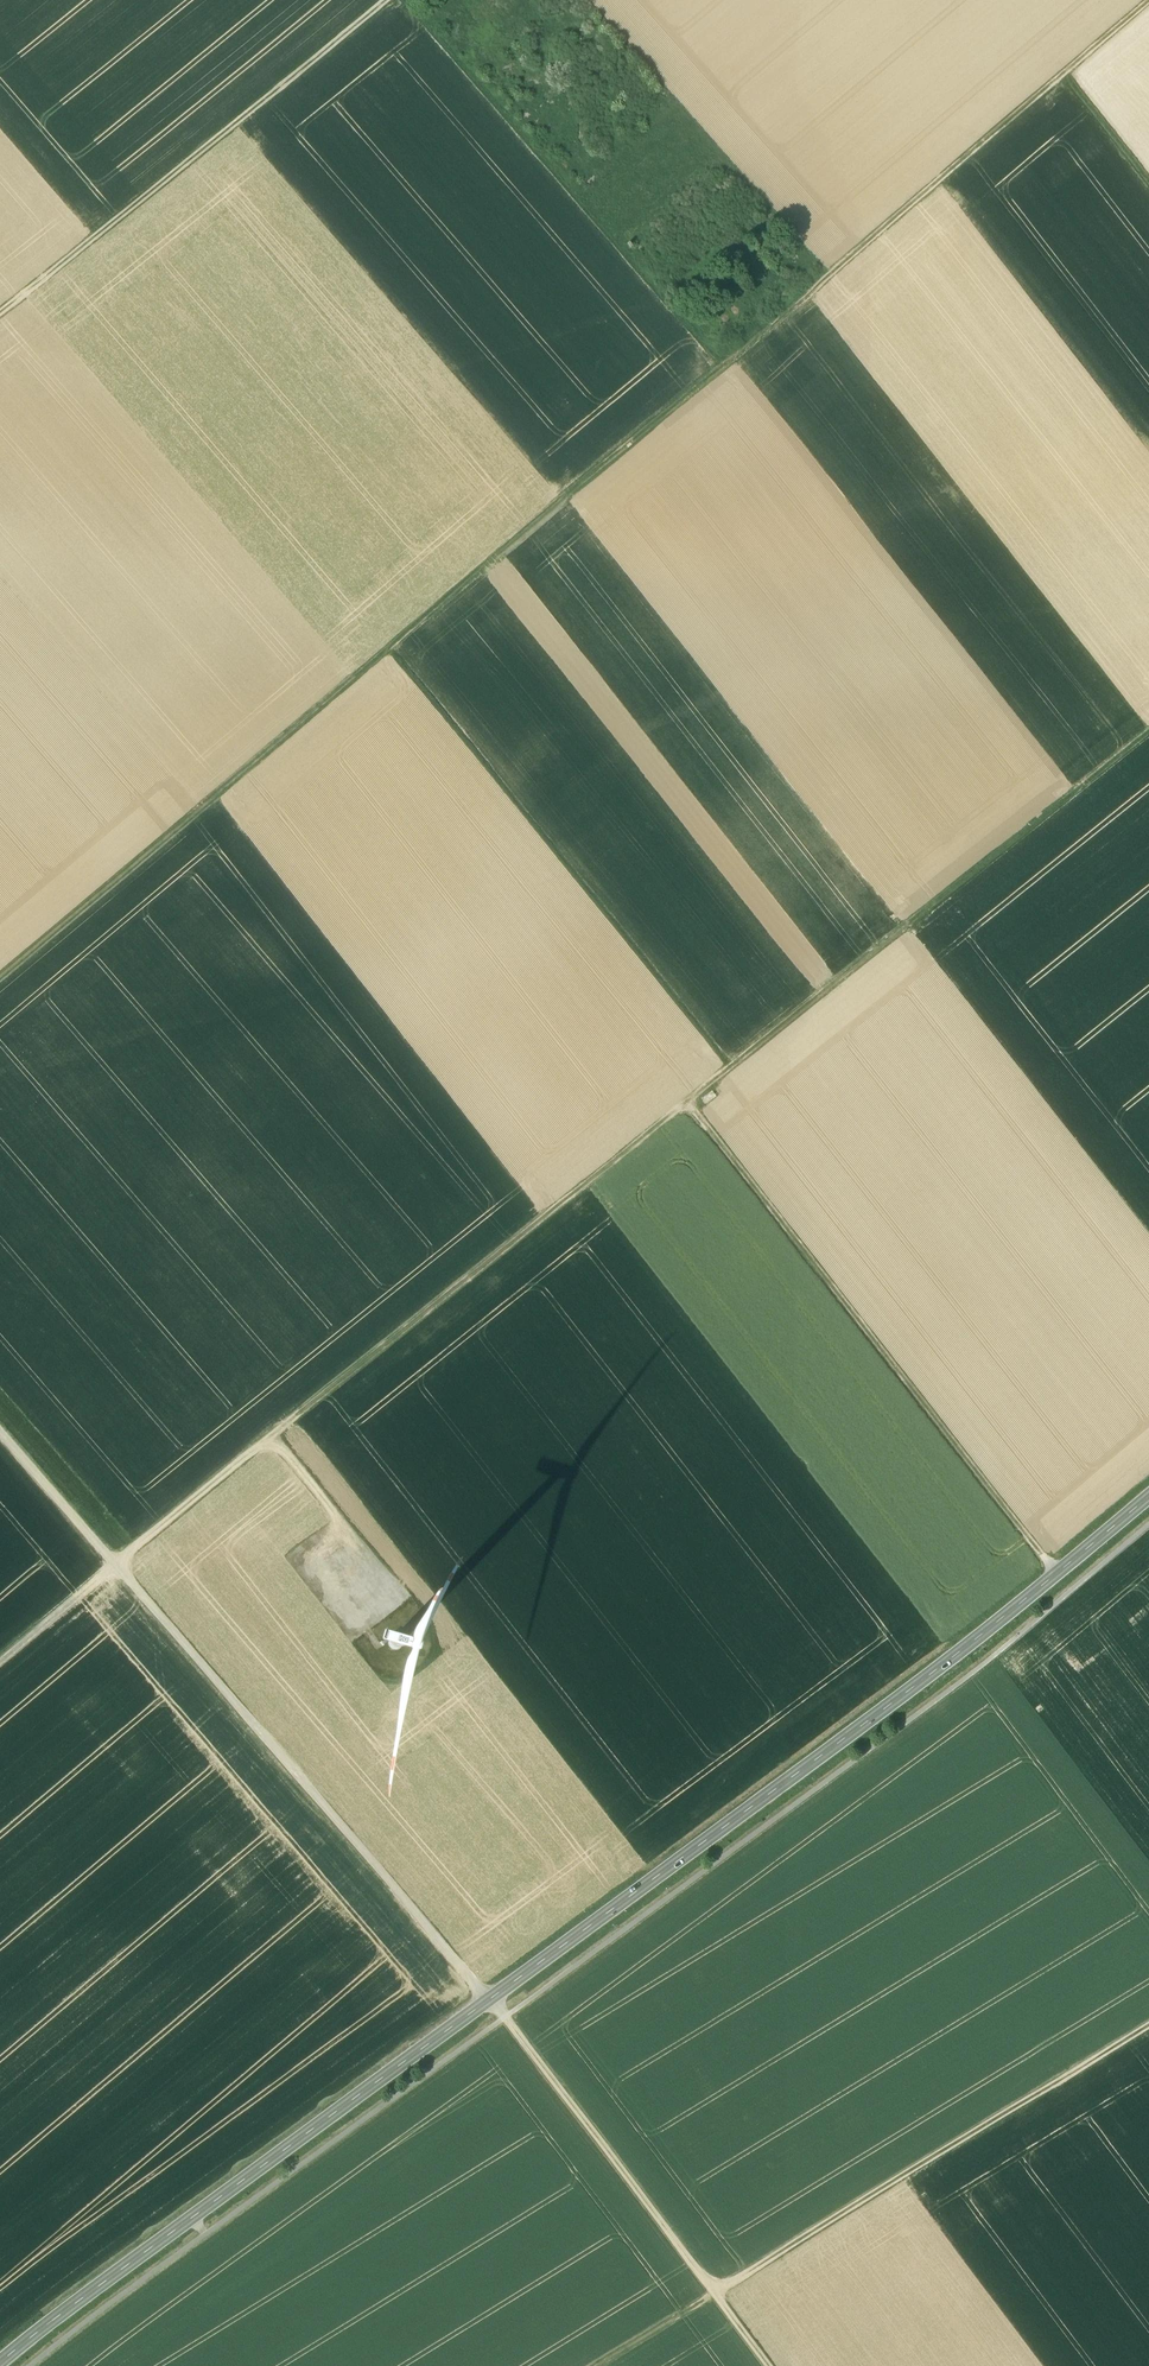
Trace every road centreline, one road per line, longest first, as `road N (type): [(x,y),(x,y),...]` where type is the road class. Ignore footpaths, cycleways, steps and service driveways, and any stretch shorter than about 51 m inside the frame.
road 1 (track): [(1148,734),(0,1660)]
road 2 (primary): [(0,2362),(853,1734),(1148,1499)]
road 3 (track): [(0,1432),(493,1999),(769,2365)]
road 4 (track): [(382,652),(1148,1)]
road 5 (track): [(688,1099),(1060,1573)]
road 6 (track): [(394,642),(732,1065)]
road 7 (track): [(0,328),(408,0)]
road 8 (track): [(1148,2025),(715,2294)]
road 9 (track): [(382,652),(0,979)]
road 10 (track): [(723,367),(404,3)]
road 11 (track): [(597,2365),(715,2294)]
road 12 (track): [(1148,178),(1066,72)]

